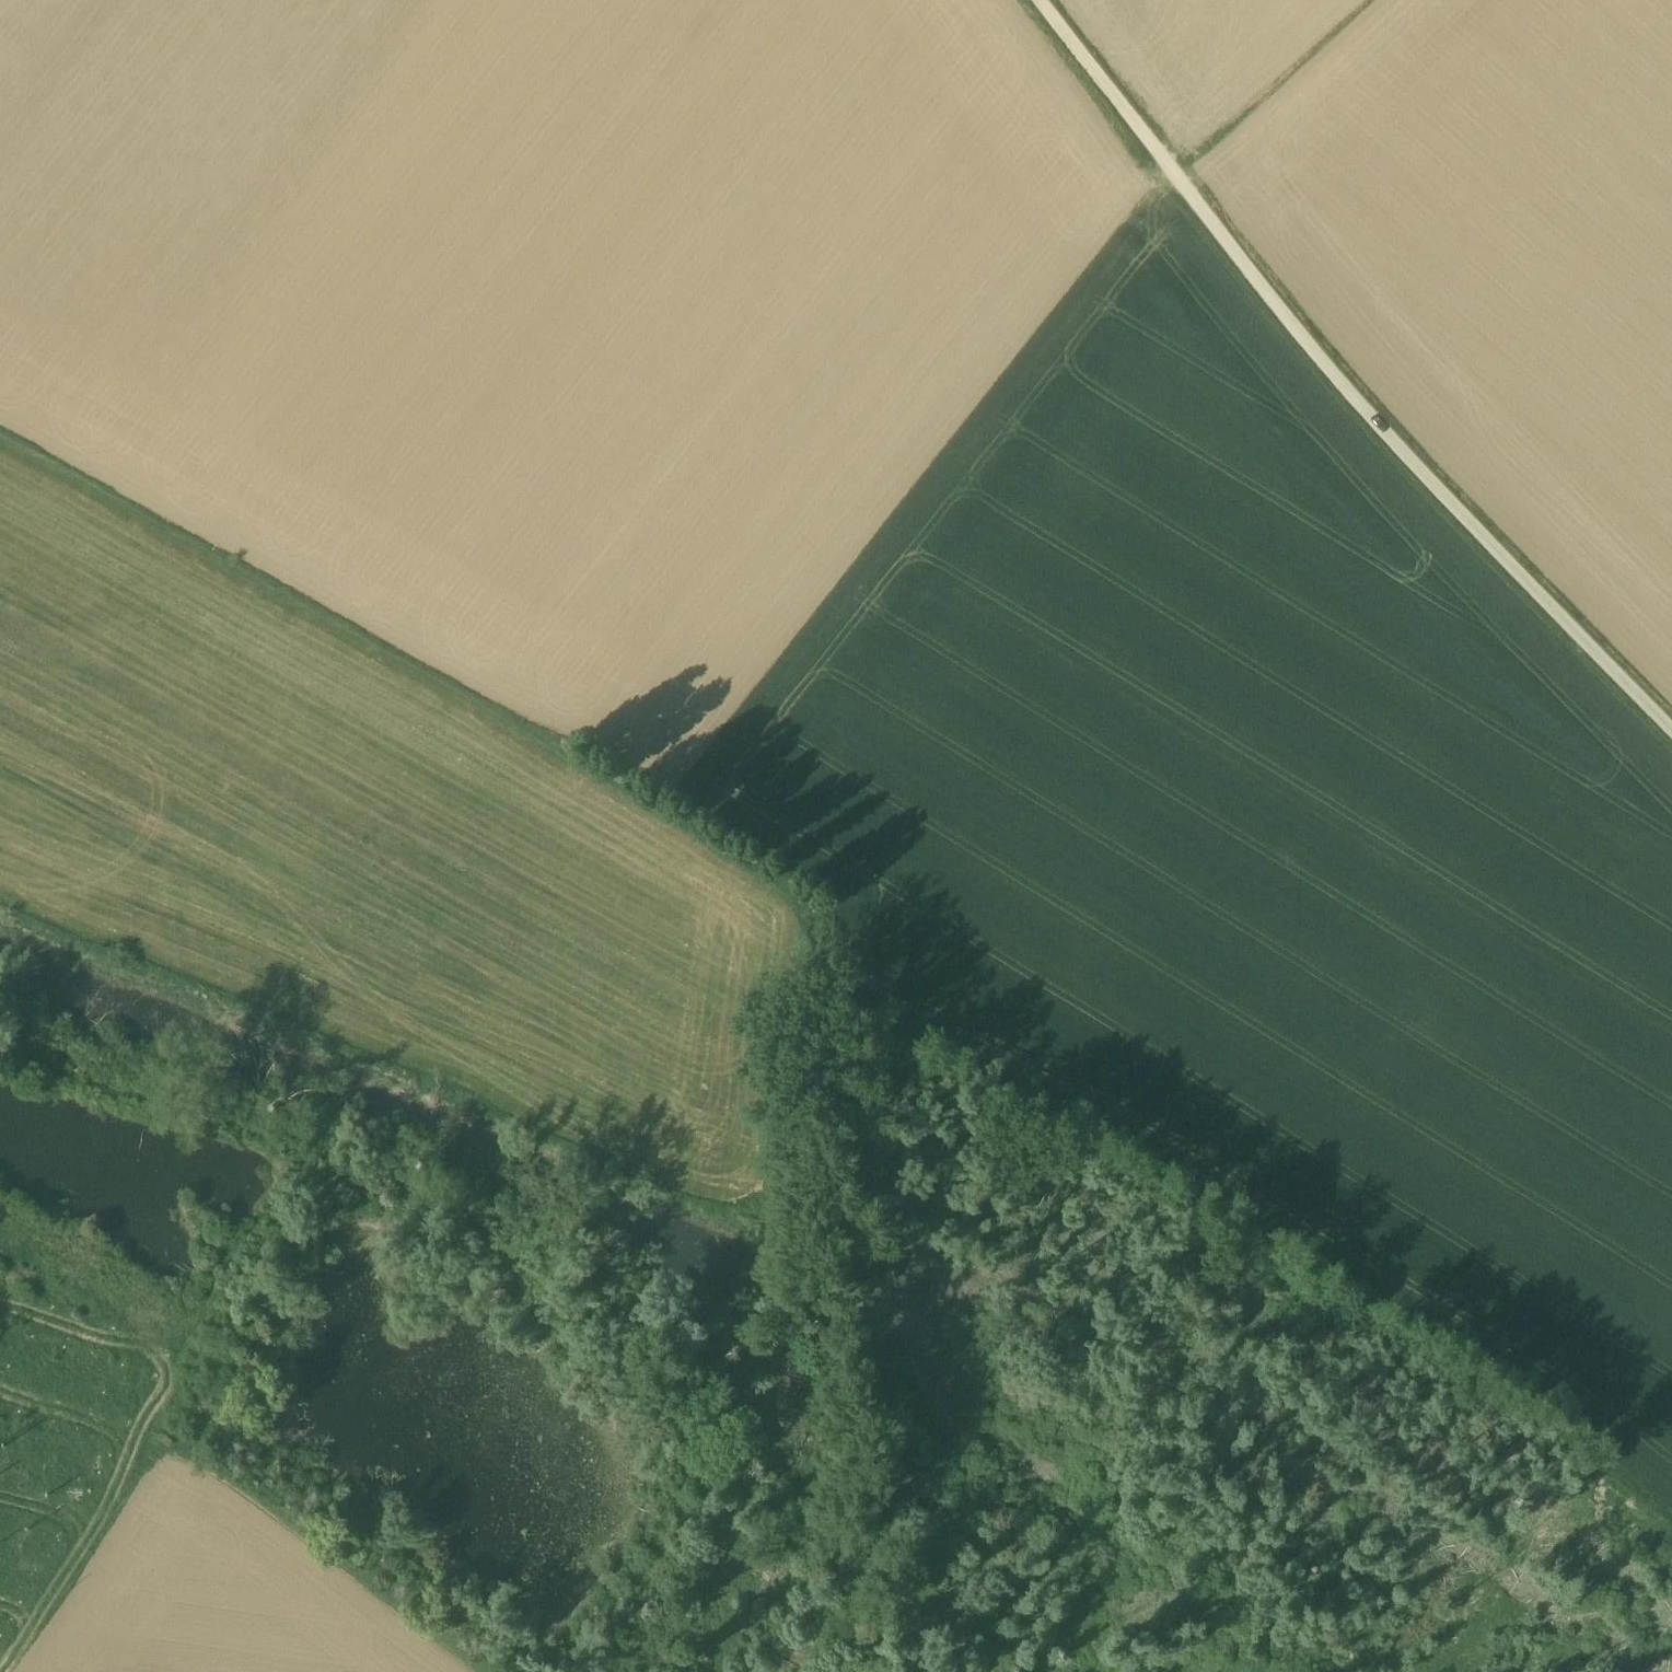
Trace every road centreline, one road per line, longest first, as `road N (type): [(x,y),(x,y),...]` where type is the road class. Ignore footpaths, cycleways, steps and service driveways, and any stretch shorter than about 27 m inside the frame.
road 1 (unclassified): [(1671,734),(1276,311),(1041,0)]
road 2 (track): [(0,1655),(115,1469),(176,1343)]

